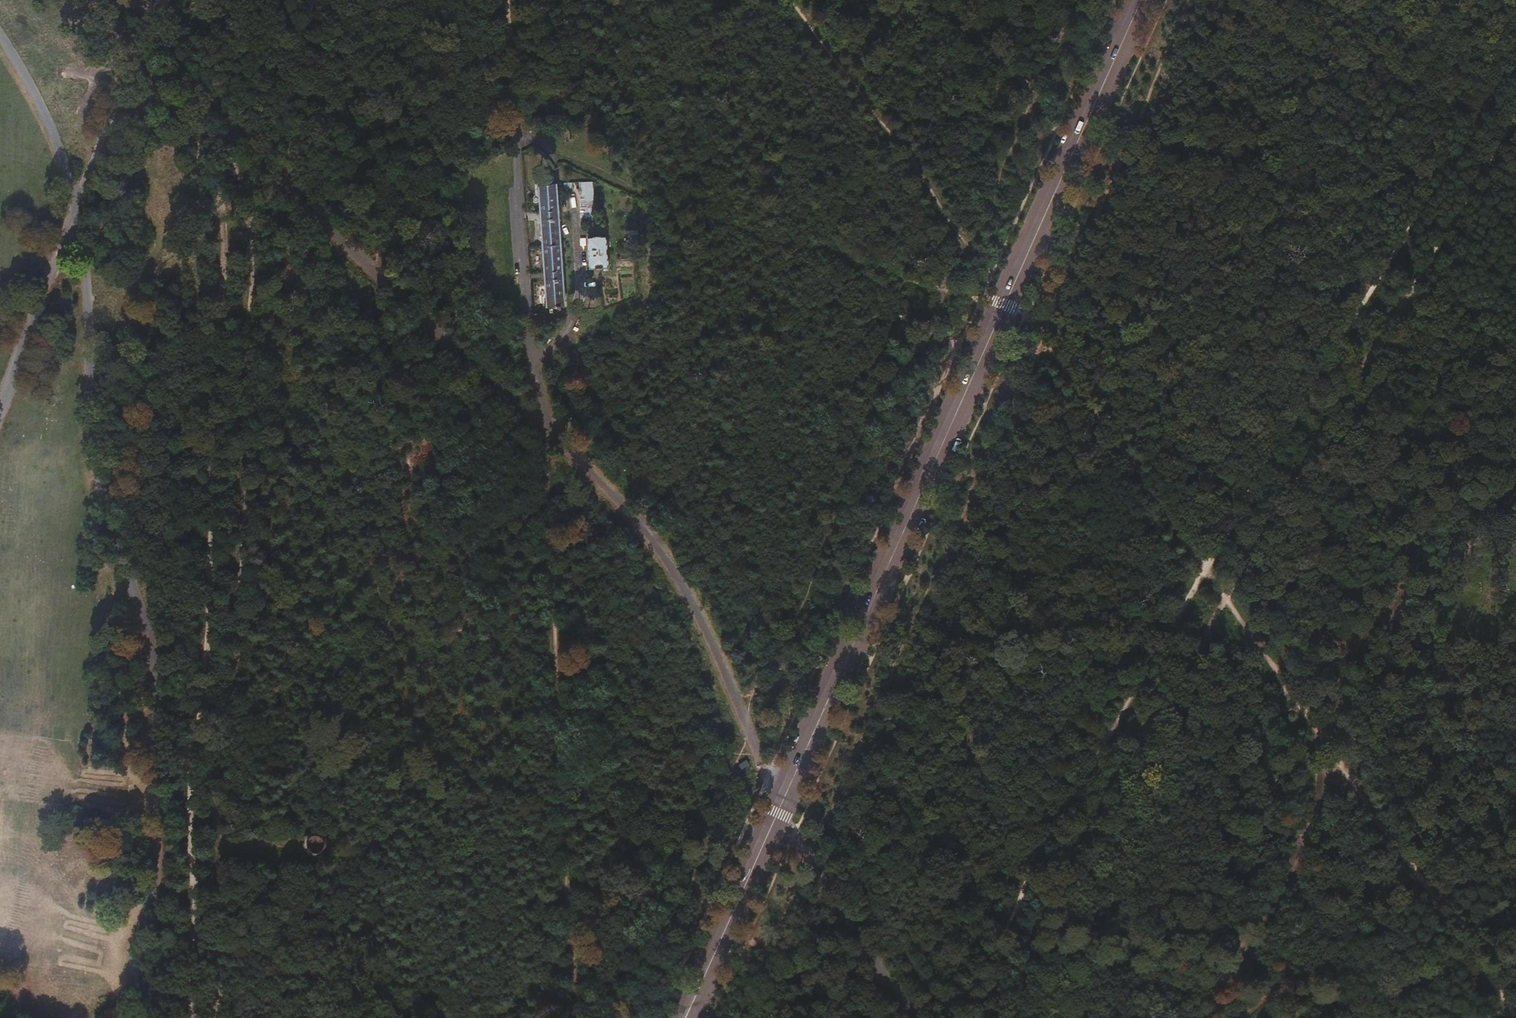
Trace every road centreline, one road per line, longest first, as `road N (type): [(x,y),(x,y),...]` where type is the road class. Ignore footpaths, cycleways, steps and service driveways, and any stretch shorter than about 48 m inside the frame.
road 1 (secondary): [(684,1017),(1140,0)]
road 2 (track): [(0,37),(39,100),(72,180),(94,455),(155,669),(157,876),(131,981),(133,1017)]
road 3 (track): [(577,1017),(544,425)]
road 4 (track): [(1515,58),(1206,564)]
road 5 (track): [(1512,1017),(1329,760),(1206,564)]
road 6 (track): [(1206,564),(1035,858),(1005,937),(989,1017)]
road 7 (track): [(139,53),(0,412)]
road 8 (track): [(992,274),(789,0)]
road 9 (track): [(1206,564),(1023,316)]
road 10 (track): [(517,138),(507,0)]

